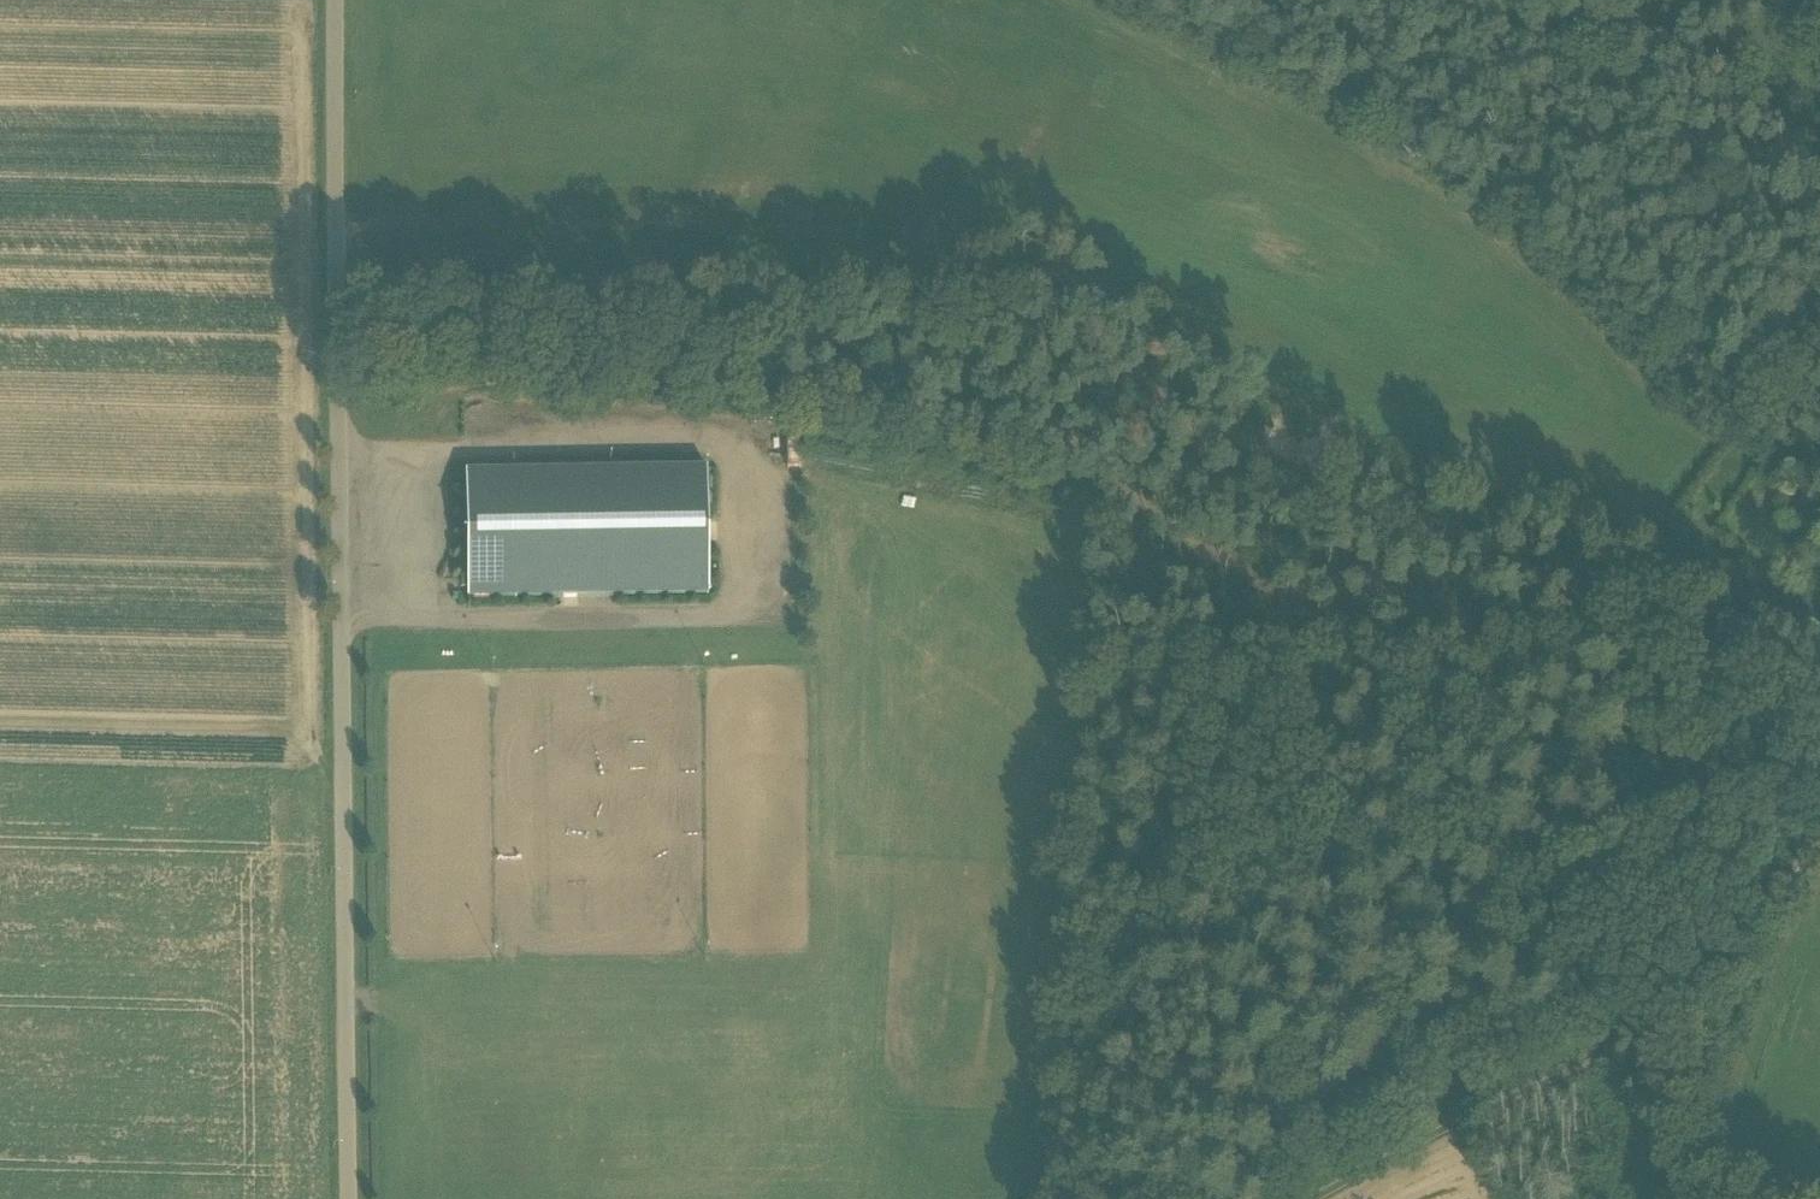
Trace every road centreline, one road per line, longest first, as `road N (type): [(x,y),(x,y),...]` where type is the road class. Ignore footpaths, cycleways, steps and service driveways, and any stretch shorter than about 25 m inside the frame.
road 1 (unclassified): [(359,1198),(337,391),(337,0)]
road 2 (track): [(1819,851),(1679,1003),(1612,1053),(1296,1198)]
road 3 (track): [(1819,741),(1762,717),(1539,537)]
road 4 (track): [(1738,0),(1819,92)]

